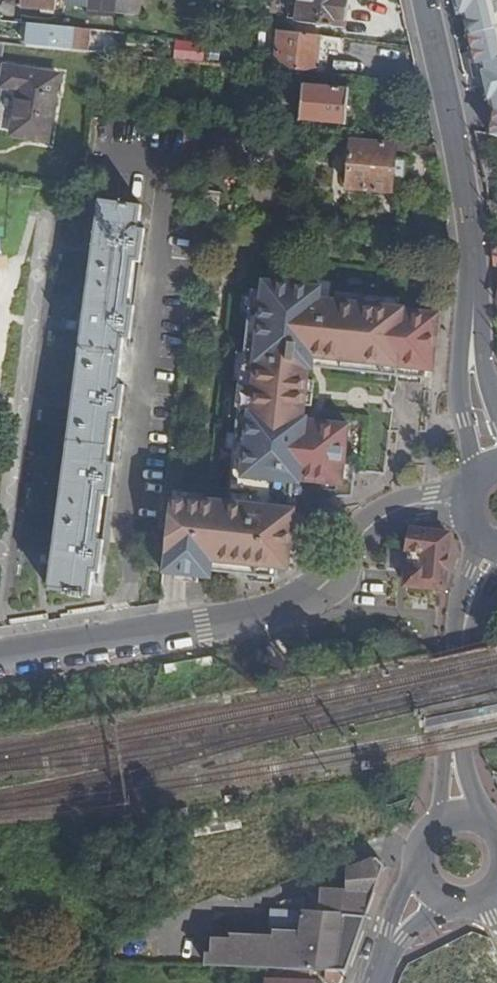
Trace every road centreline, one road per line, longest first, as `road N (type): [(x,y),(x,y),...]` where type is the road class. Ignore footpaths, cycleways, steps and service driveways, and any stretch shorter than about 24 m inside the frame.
road 1 (residential): [(0,652),(204,625),(298,603),(327,583),(359,536),(392,510),(469,505)]
road 2 (secondary): [(471,352),(466,178),(428,0)]
road 3 (secondary): [(459,820),(465,635)]
road 4 (secondary): [(471,352),(459,387),(479,479)]

